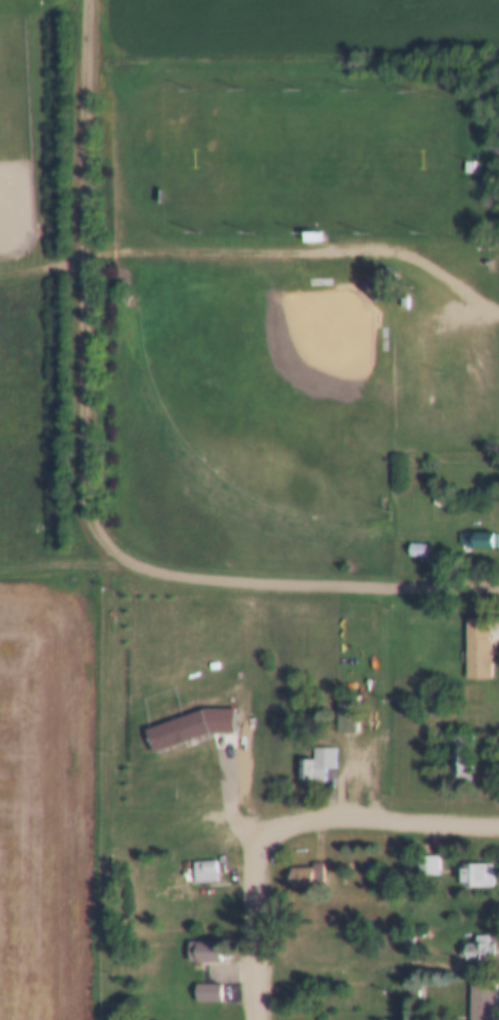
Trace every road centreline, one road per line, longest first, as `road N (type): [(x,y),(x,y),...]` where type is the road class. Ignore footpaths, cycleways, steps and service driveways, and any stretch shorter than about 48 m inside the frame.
road 1 (residential): [(292,825),(322,815),(498,819)]
road 2 (residential): [(252,1019),(254,872),(292,825)]

